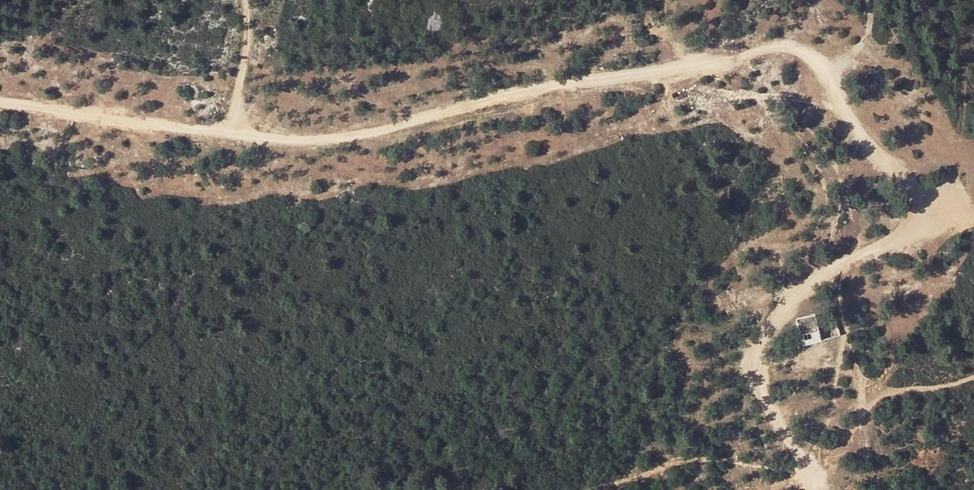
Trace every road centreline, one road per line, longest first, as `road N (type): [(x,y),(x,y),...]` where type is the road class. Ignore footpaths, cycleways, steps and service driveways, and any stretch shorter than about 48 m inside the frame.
road 1 (track): [(0,102),(312,141),(386,129),(526,89),(760,50),(801,51),(823,64),(860,133),(907,179),(918,212),(903,238),(796,287),(751,360)]
road 2 (track): [(751,360),(758,388),(819,489)]
road 3 (track): [(230,133),(247,0)]

